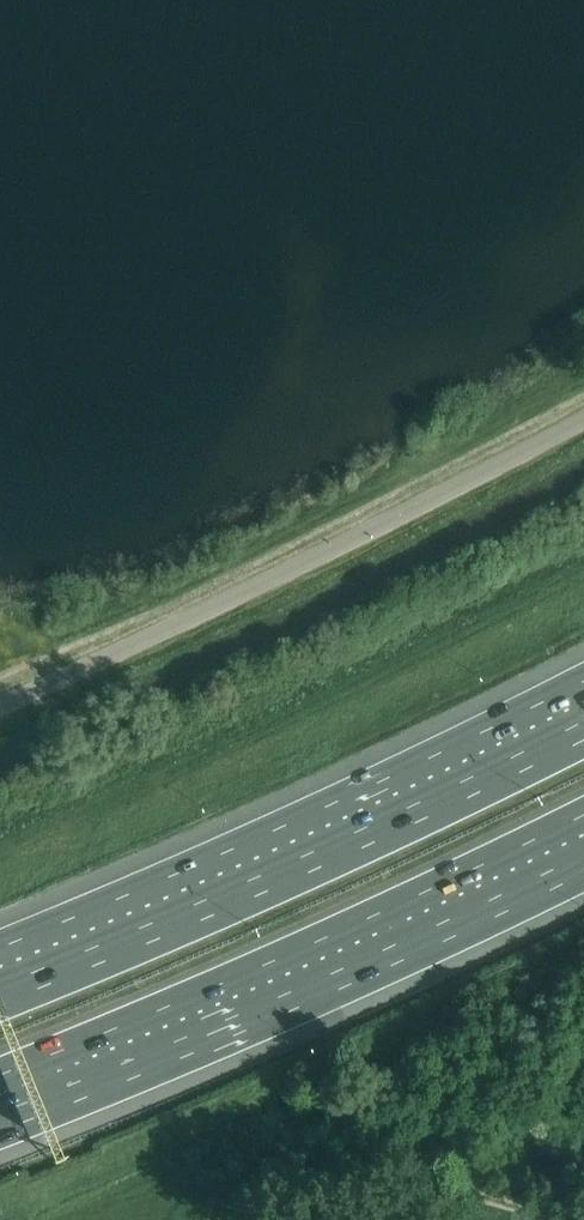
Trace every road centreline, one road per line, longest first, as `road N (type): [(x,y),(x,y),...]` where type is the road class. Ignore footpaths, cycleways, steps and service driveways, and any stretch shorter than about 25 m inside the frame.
road 1 (unclassified): [(0,706),(583,420)]
road 2 (motorway): [(583,712),(0,976)]
road 3 (motorway): [(0,1098),(247,999),(583,843)]
road 4 (track): [(561,1219),(446,1204),(408,1205),(368,1219)]

